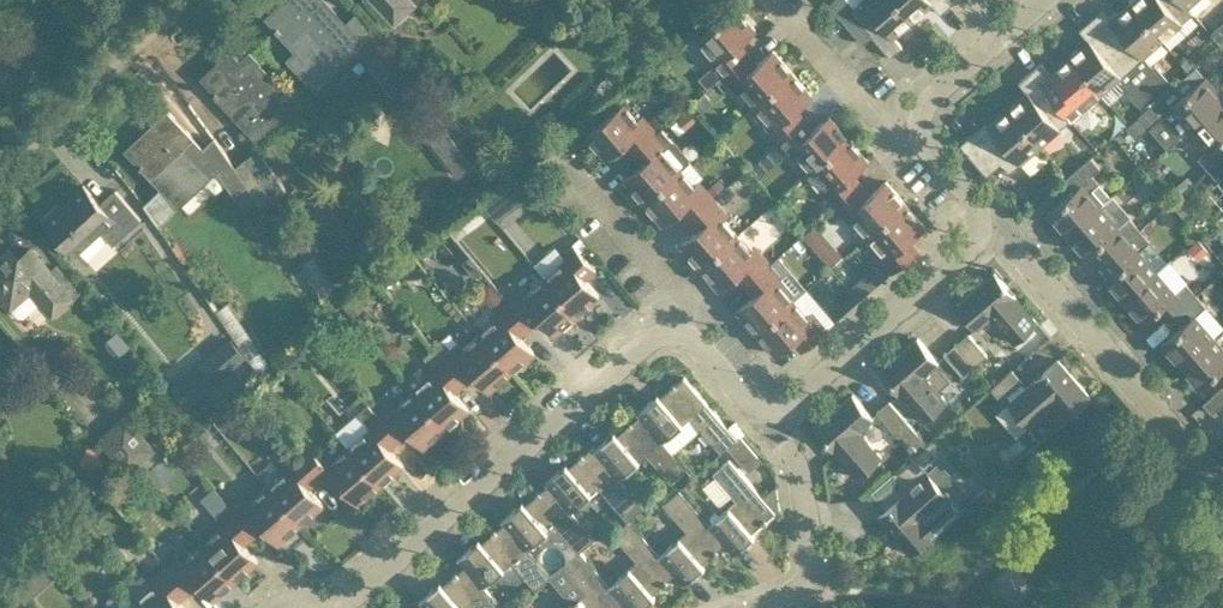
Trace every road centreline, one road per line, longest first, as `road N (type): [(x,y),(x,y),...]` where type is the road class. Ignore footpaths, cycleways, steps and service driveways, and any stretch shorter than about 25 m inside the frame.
road 1 (residential): [(338,598),(360,590),(655,336),(674,332)]
road 2 (residential): [(1222,484),(1007,239),(982,227)]
road 3 (residential): [(771,406),(796,399),(976,245),(982,227)]
road 4 (residential): [(754,607),(801,592),(814,564),(795,457),(772,429),(771,406)]
road 5 (residential): [(0,167),(183,0)]
road 6 (residential): [(674,332),(681,294),(564,162)]
road 7 (residential): [(900,123),(1041,0)]
road 8 (residential): [(900,123),(789,0)]
road 9 (residential): [(982,227),(978,207),(900,123)]
road 10 (residential): [(674,332),(693,339),(753,401),(771,406)]

